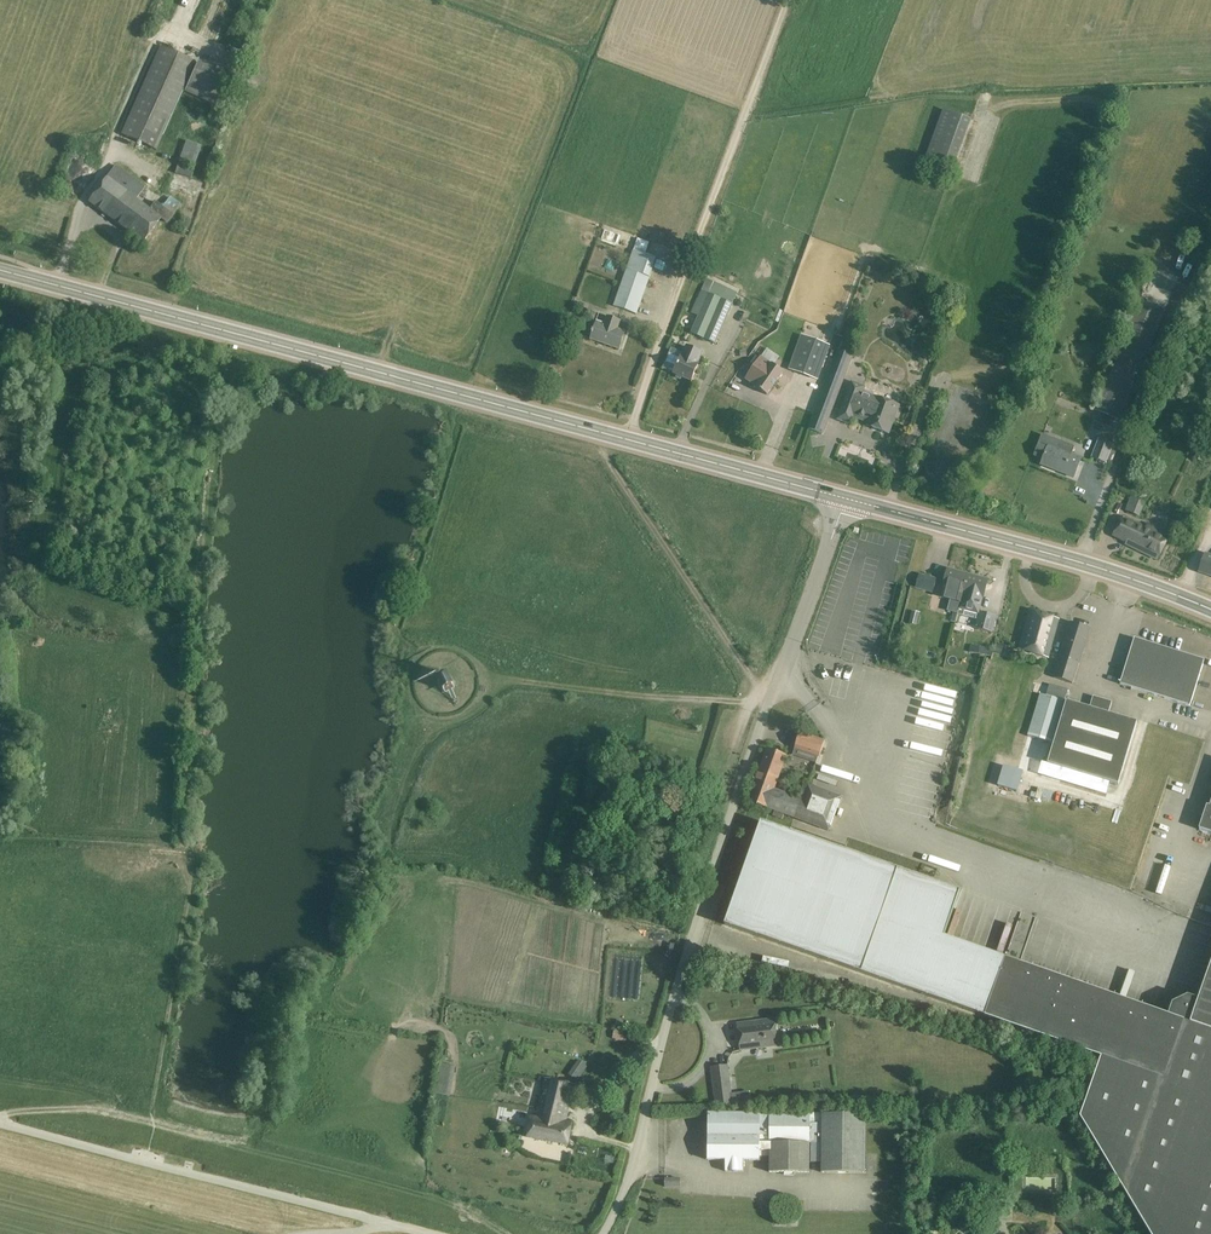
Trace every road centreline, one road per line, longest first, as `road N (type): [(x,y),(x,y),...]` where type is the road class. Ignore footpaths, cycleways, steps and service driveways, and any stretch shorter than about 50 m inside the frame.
road 1 (secondary): [(846,501),(0,270)]
road 2 (unclassified): [(607,1233),(635,1167),(768,707),(846,501)]
road 3 (track): [(187,848),(180,832),(224,354)]
road 4 (track): [(629,441),(788,0)]
road 5 (unclassified): [(383,1223),(0,1125)]
road 6 (secondary): [(1210,612),(1087,567),(846,501)]
road 7 (track): [(603,434),(609,463),(751,677),(772,697)]
road 8 (track): [(497,670),(768,707)]
road 9 (track): [(155,1109),(194,866),(187,848)]

